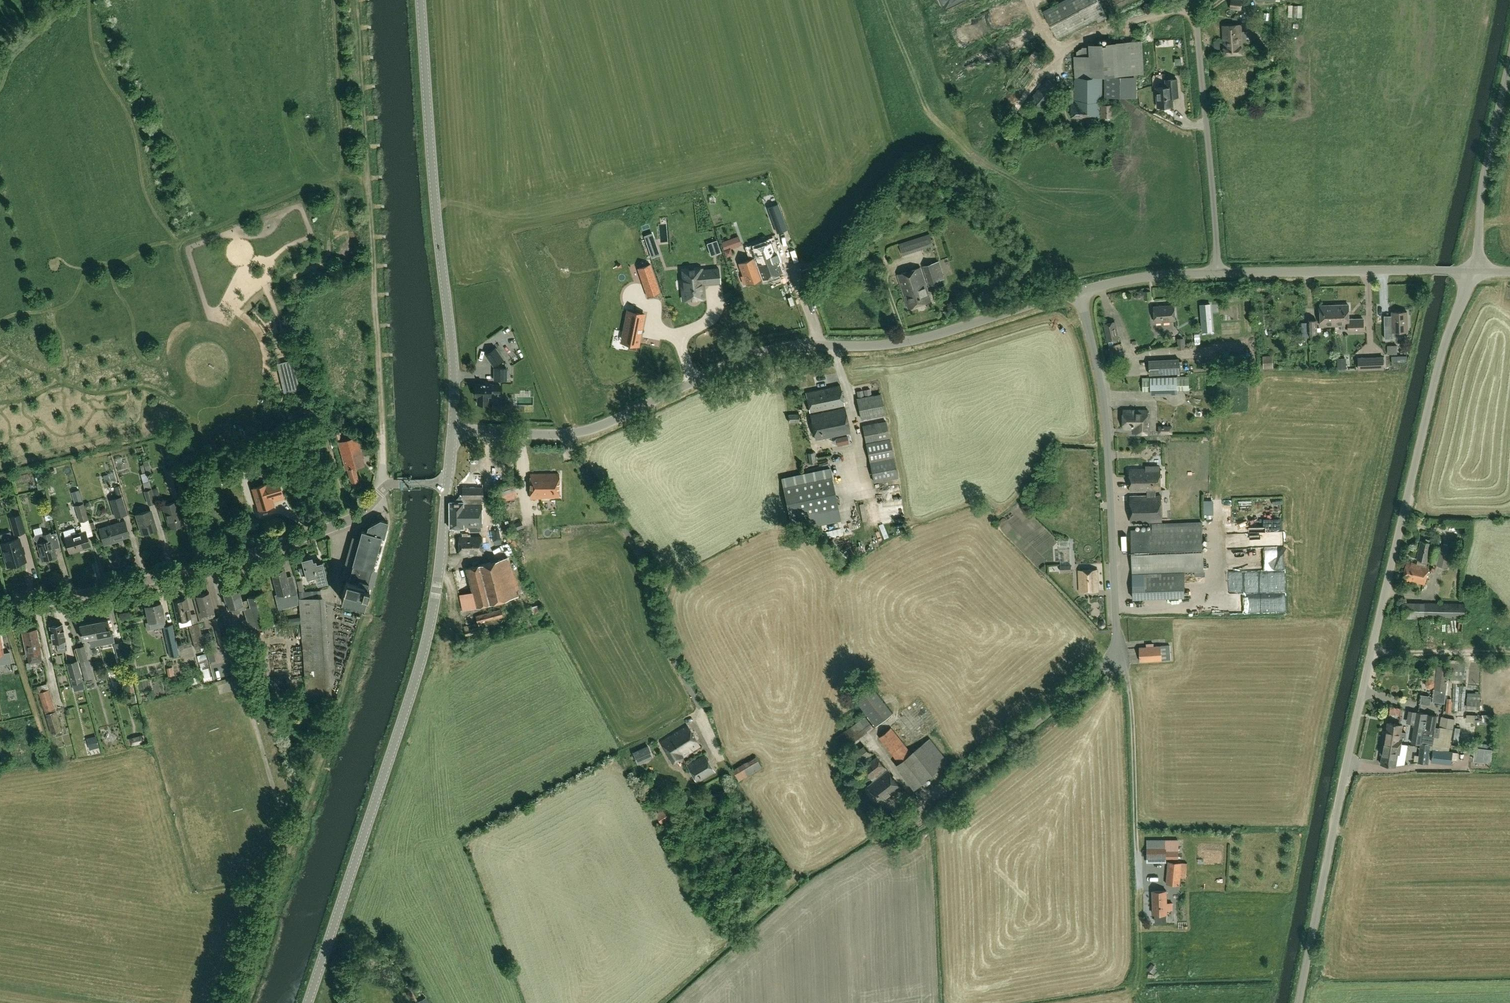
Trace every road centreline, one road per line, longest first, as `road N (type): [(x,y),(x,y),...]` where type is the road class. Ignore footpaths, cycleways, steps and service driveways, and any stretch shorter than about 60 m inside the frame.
road 1 (unclassified): [(1298,1002),(1440,358),(1473,270)]
road 2 (unclassified): [(1079,291),(901,344),(762,352),(582,431),(453,427)]
road 3 (tertiary): [(309,1002),(418,668),(447,484)]
road 4 (tertiary): [(453,427),(420,0)]
road 5 (track): [(1137,823),(1131,701),(1116,656),(934,802)]
road 6 (unclassified): [(1116,656),(1107,427),(1079,291)]
road 7 (unclassified): [(1217,272),(1197,0)]
road 8 (unclassified): [(280,819),(211,565)]
road 9 (unclassified): [(211,565),(349,521),(390,484),(447,484)]
road 10 (unclassified): [(1473,270),(1217,272)]
road 11 (unclassified): [(1473,270),(1509,55)]
road 12 (unclassified): [(0,611),(211,565)]
road 13 (unclassified): [(1217,272),(1079,291)]

